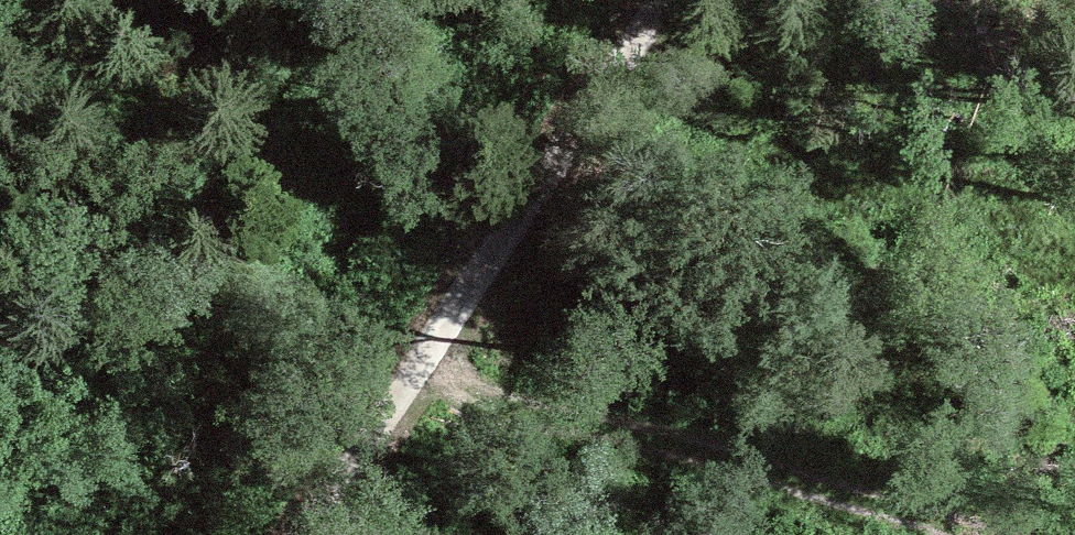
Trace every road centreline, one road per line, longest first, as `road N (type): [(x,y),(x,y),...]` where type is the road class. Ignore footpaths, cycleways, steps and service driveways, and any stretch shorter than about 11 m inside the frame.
road 1 (track): [(668,0),(310,534)]
road 2 (track): [(983,534),(418,369)]

